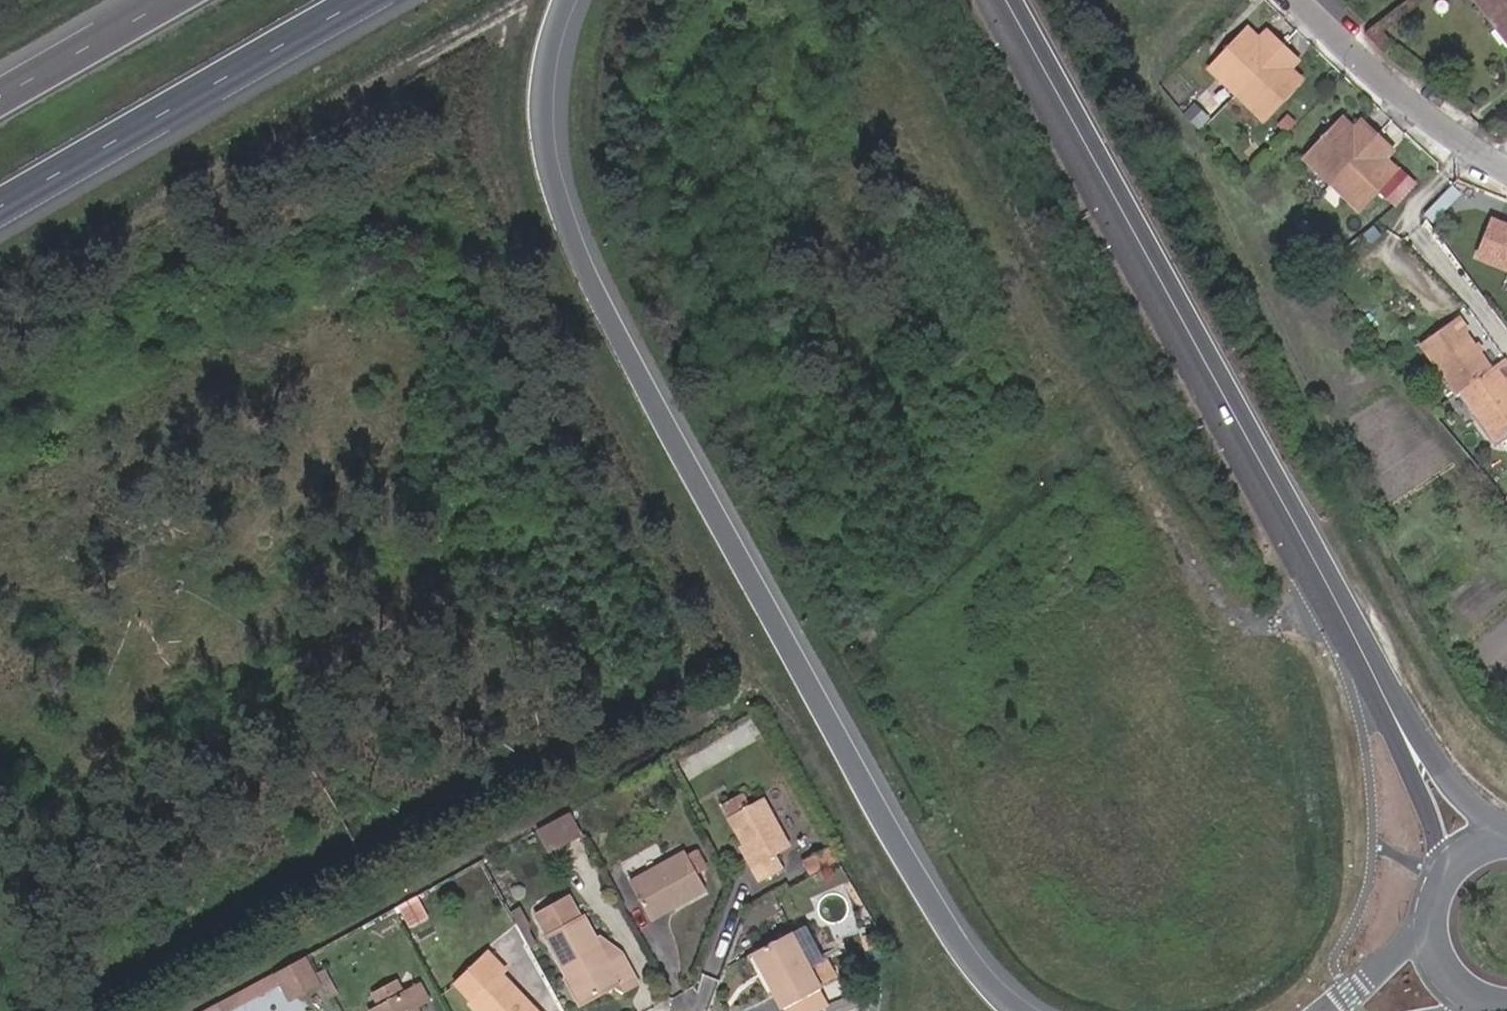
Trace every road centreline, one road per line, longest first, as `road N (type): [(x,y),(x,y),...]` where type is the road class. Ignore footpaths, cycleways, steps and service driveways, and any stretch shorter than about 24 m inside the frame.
road 1 (motorway): [(1025,1010),(991,982),(925,885),(586,257),(556,166),(559,66),(577,0)]
road 2 (track): [(1339,604),(1297,618),(1243,618),(1204,574),(1104,422),(863,14)]
road 3 (tertiary): [(1358,641),(1230,388),(1008,0)]
road 4 (motorway): [(0,208),(367,0)]
road 5 (residential): [(1506,168),(1401,100),(1299,0)]
road 6 (tertiary): [(1358,641),(1424,811),(1439,873)]
road 7 (tertiary): [(1499,840),(1358,641)]
road 8 (motorway): [(172,0),(0,98)]

